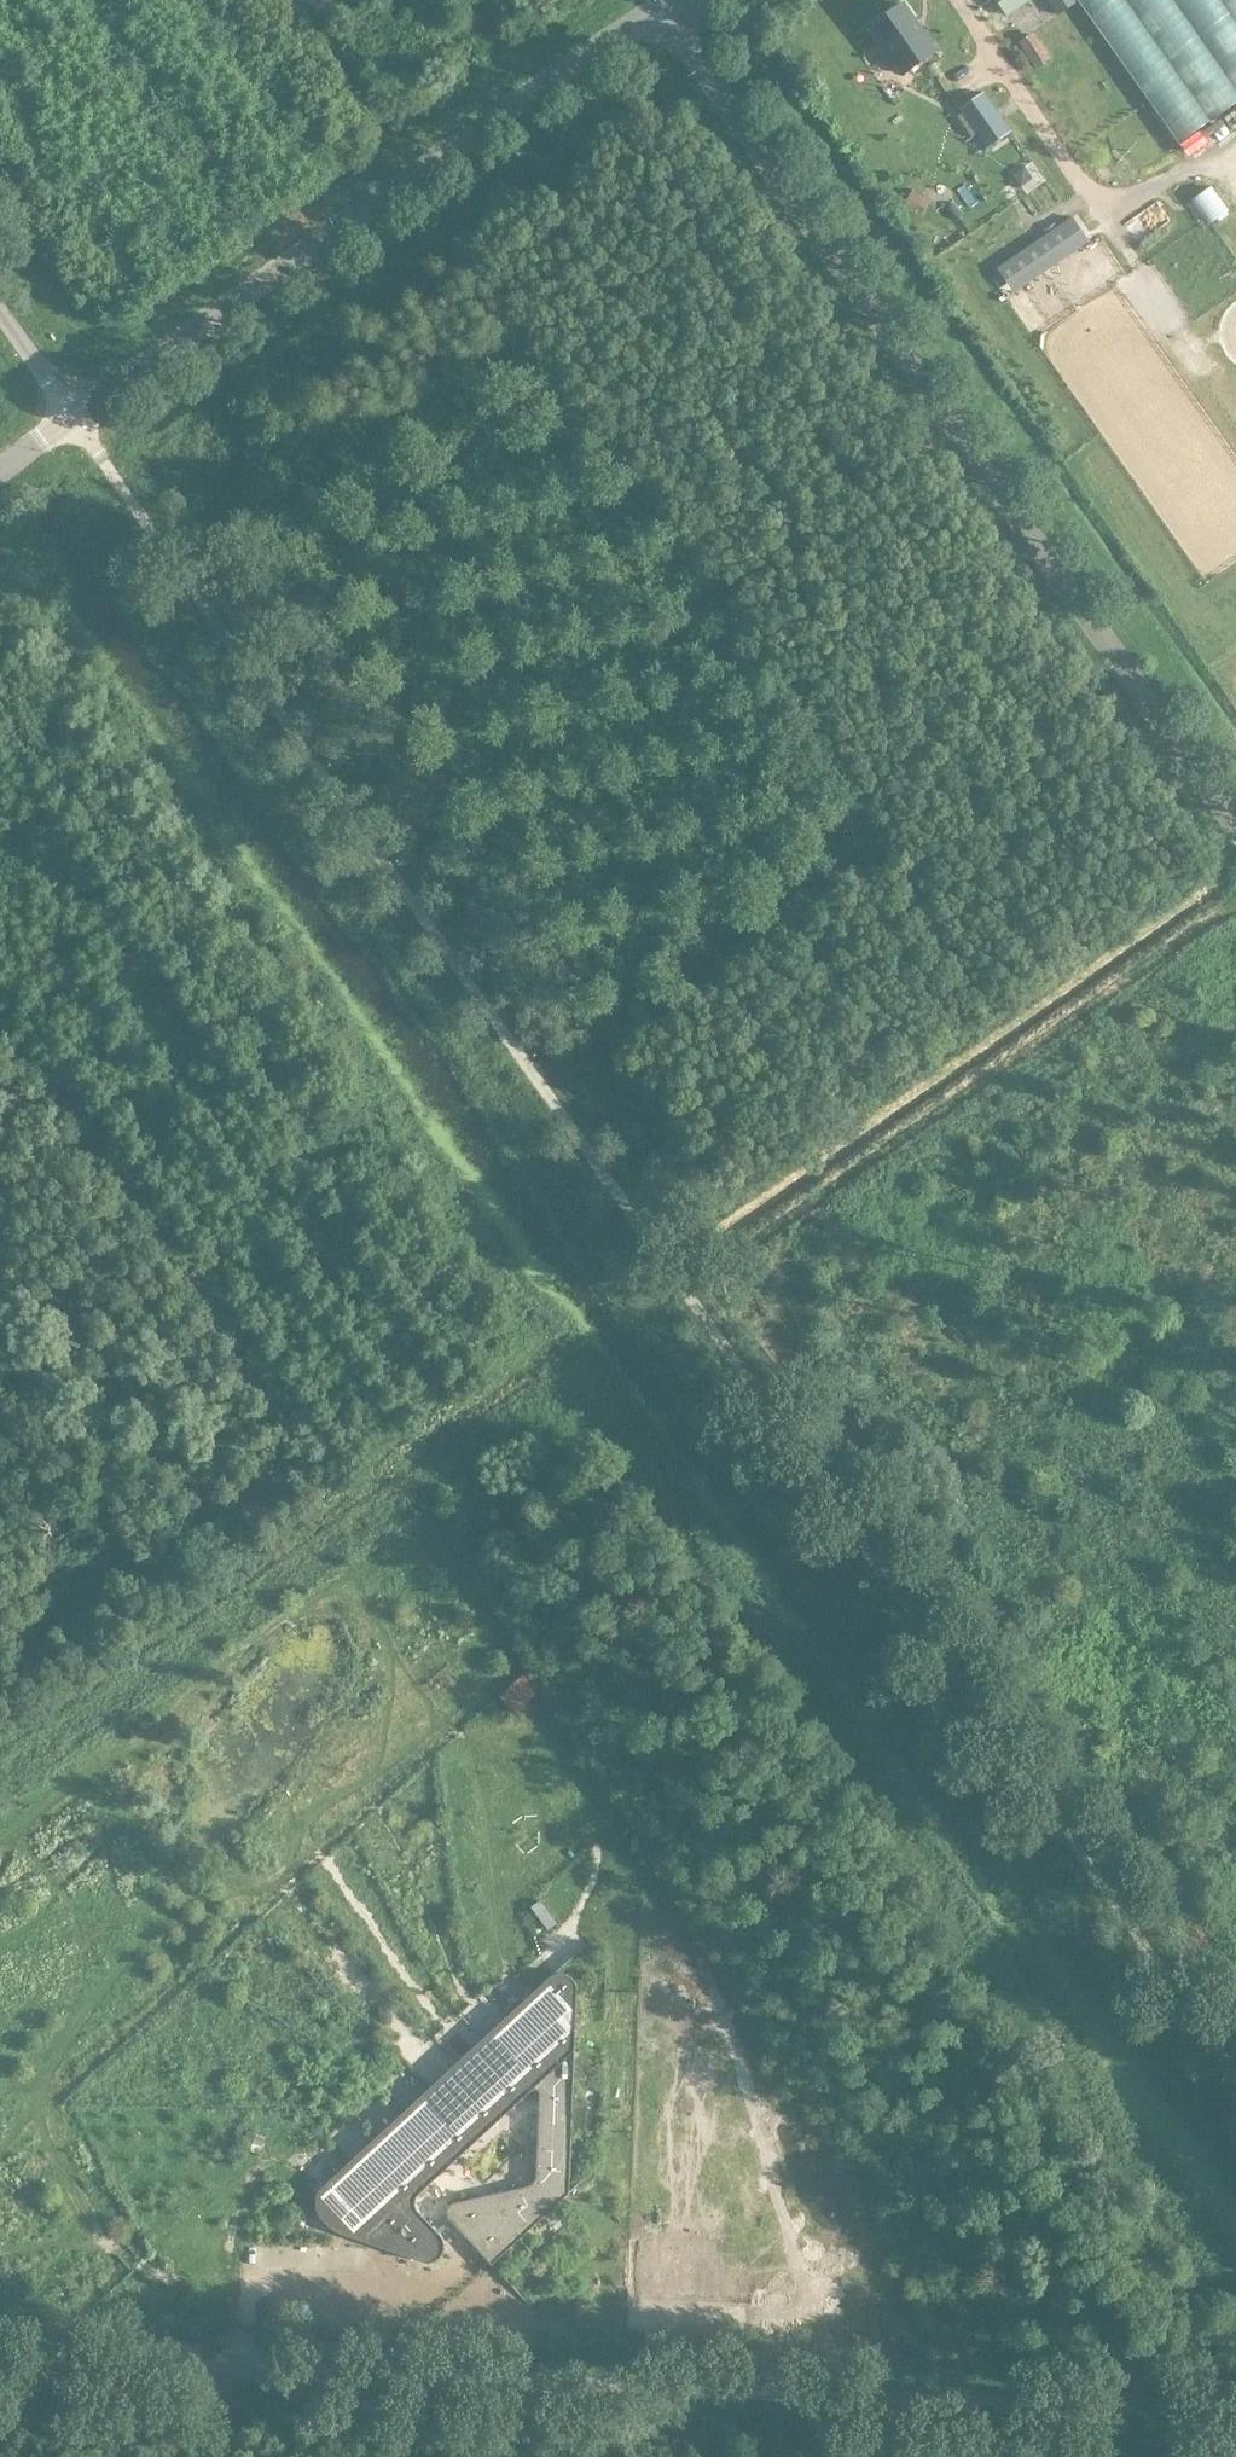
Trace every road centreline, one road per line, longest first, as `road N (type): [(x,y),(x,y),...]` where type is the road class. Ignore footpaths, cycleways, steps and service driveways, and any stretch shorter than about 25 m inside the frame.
road 1 (unclassified): [(1235,2430),(1135,2404),(0,2355)]
road 2 (unclassified): [(663,12),(1235,813)]
road 3 (unclassified): [(72,419),(663,12)]
road 4 (unclassified): [(72,419),(0,313)]

